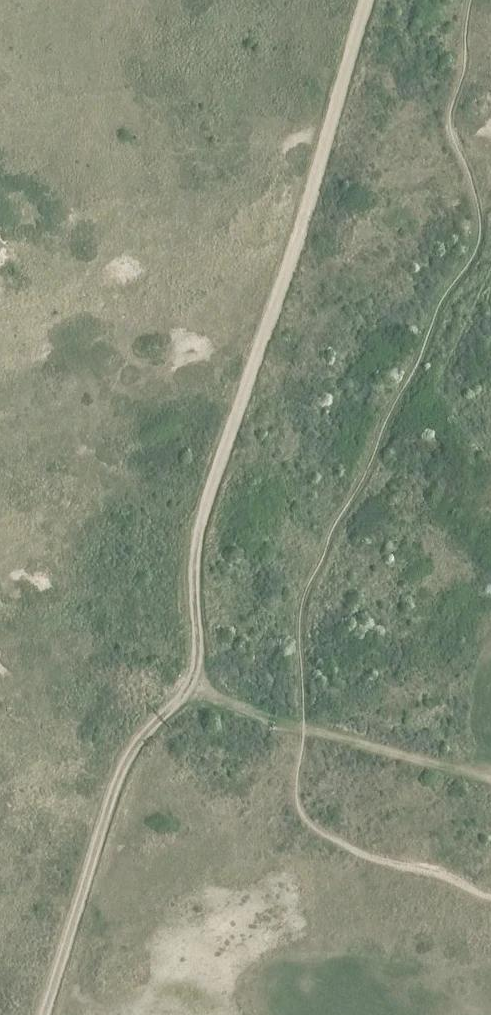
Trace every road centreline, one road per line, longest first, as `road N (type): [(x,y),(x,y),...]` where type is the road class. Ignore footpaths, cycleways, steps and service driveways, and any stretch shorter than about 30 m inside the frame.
road 1 (unclassified): [(42,1014),(109,804),(134,750),(195,686),(182,599),(363,0)]

